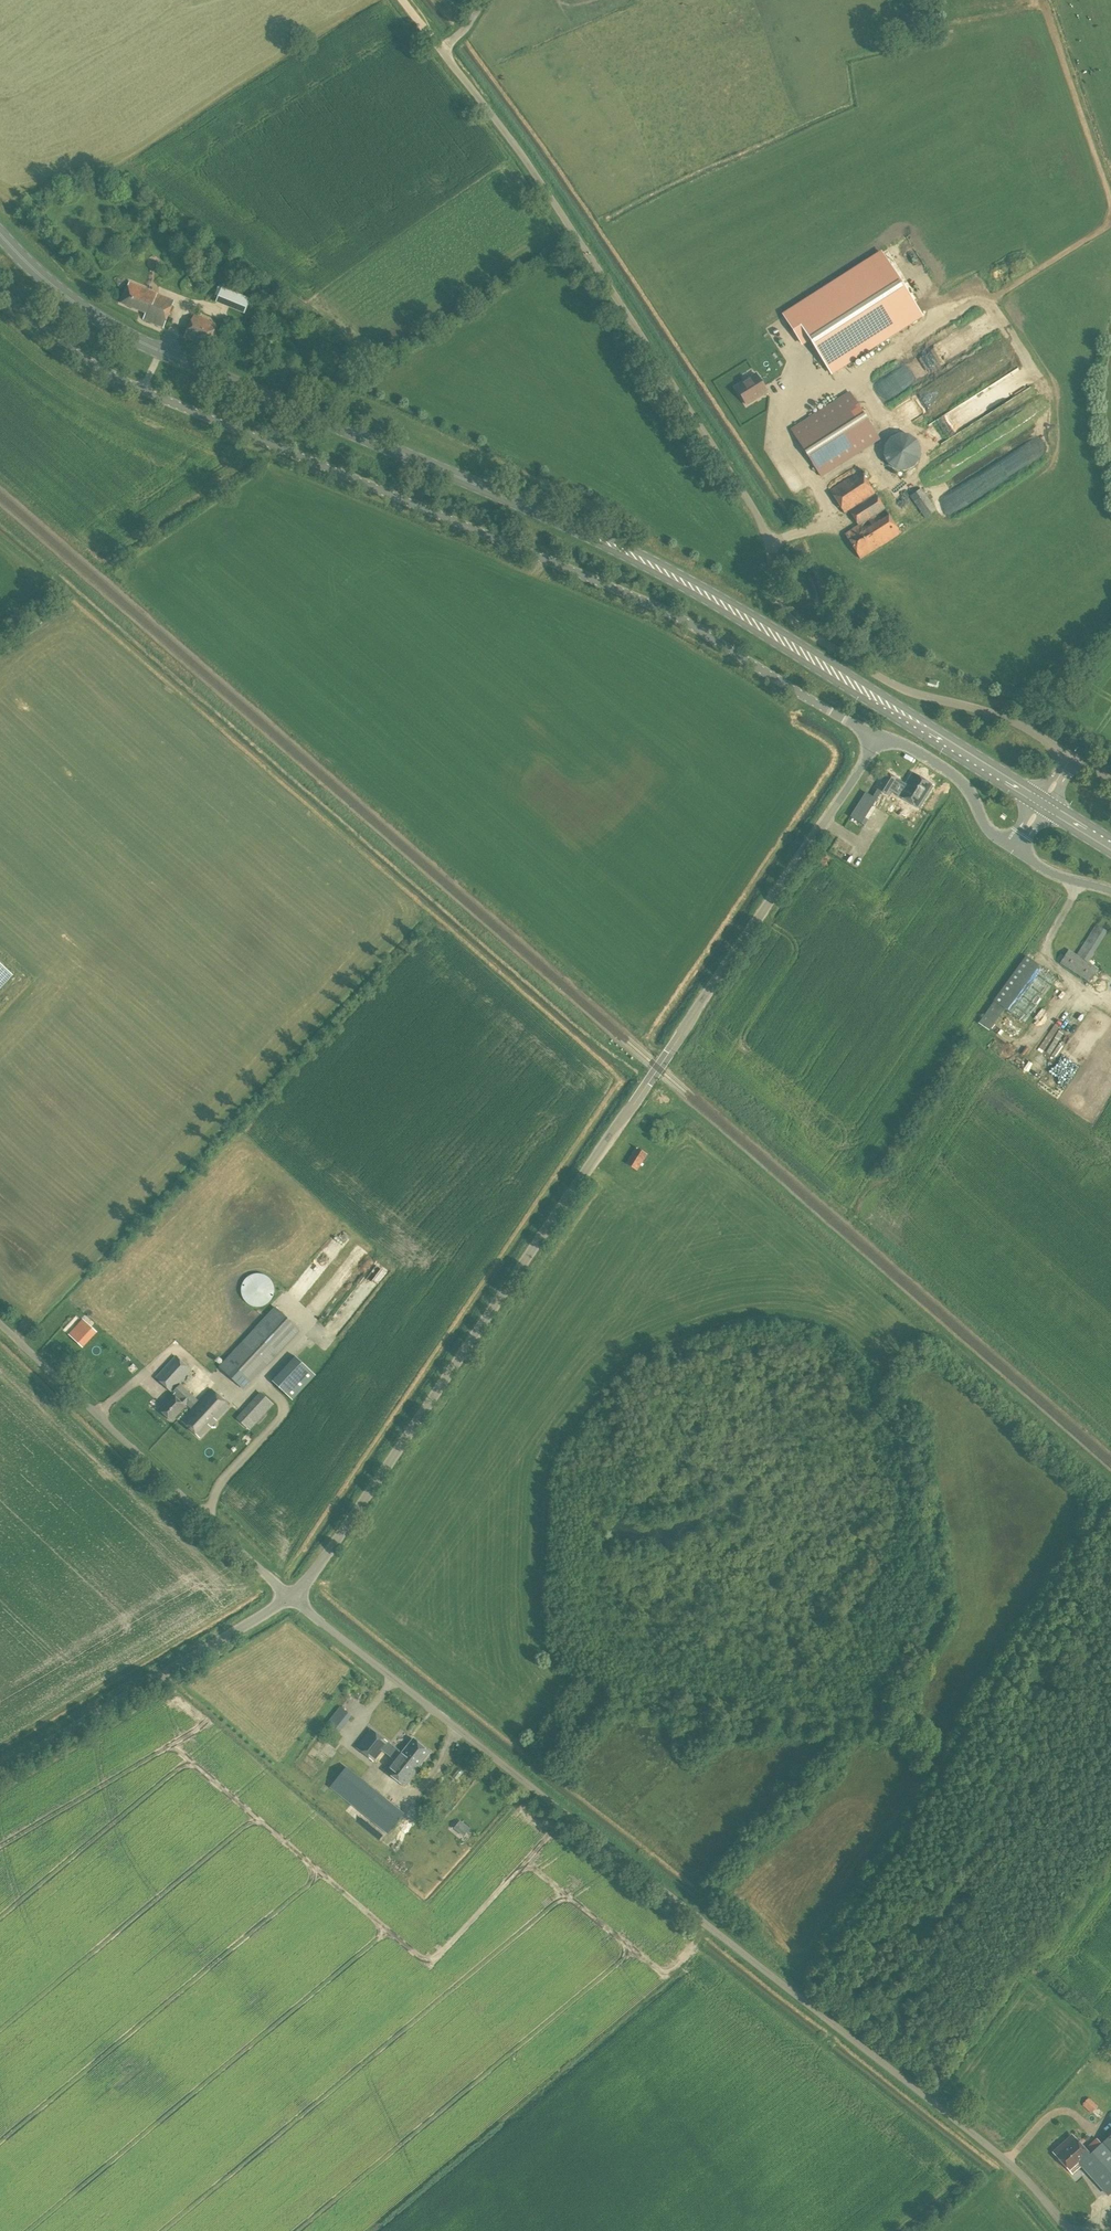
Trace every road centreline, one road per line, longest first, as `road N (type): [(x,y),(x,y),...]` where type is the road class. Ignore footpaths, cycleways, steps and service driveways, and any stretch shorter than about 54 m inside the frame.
road 1 (unclassified): [(290,1595),(308,1581),(884,735)]
road 2 (unclassified): [(1066,2230),(979,2141),(290,1595)]
road 3 (primary): [(1044,802),(614,545),(160,351)]
road 4 (unclassified): [(1071,756),(1003,716),(908,691),(789,618),(752,505),(516,145),(440,47)]
road 5 (unclassified): [(884,735),(666,611),(144,390)]
road 6 (unclassified): [(290,1595),(0,1326)]
road 7 (unclassified): [(0,1772),(290,1595)]
road 8 (primary): [(160,351),(75,302),(0,234)]
road 9 (unclassified): [(1014,849),(983,824),(951,772),(884,735)]
road 10 (unclassified): [(144,390),(32,320),(0,288)]

